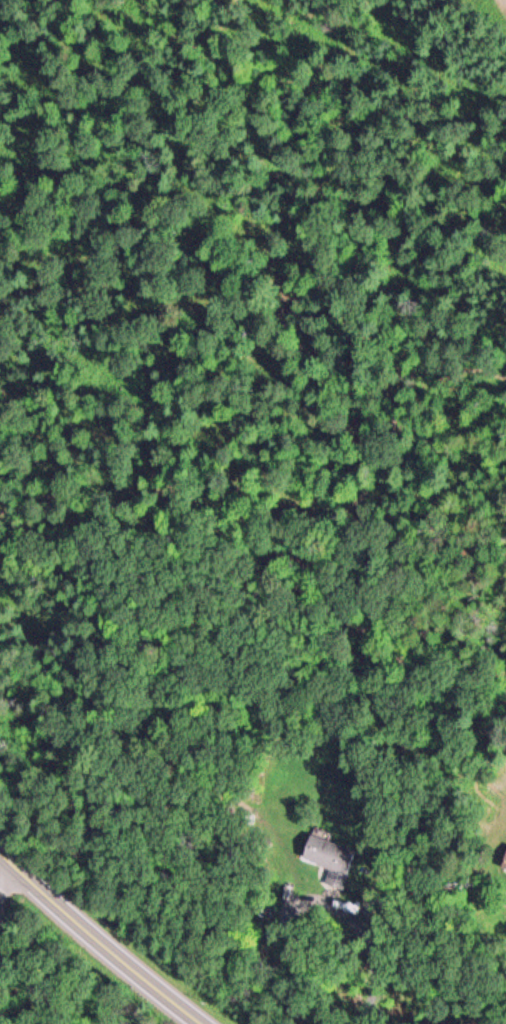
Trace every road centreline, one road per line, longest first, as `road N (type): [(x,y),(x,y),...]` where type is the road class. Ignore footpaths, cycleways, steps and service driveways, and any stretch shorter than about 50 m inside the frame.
road 1 (secondary): [(0,858),(212,1023)]

